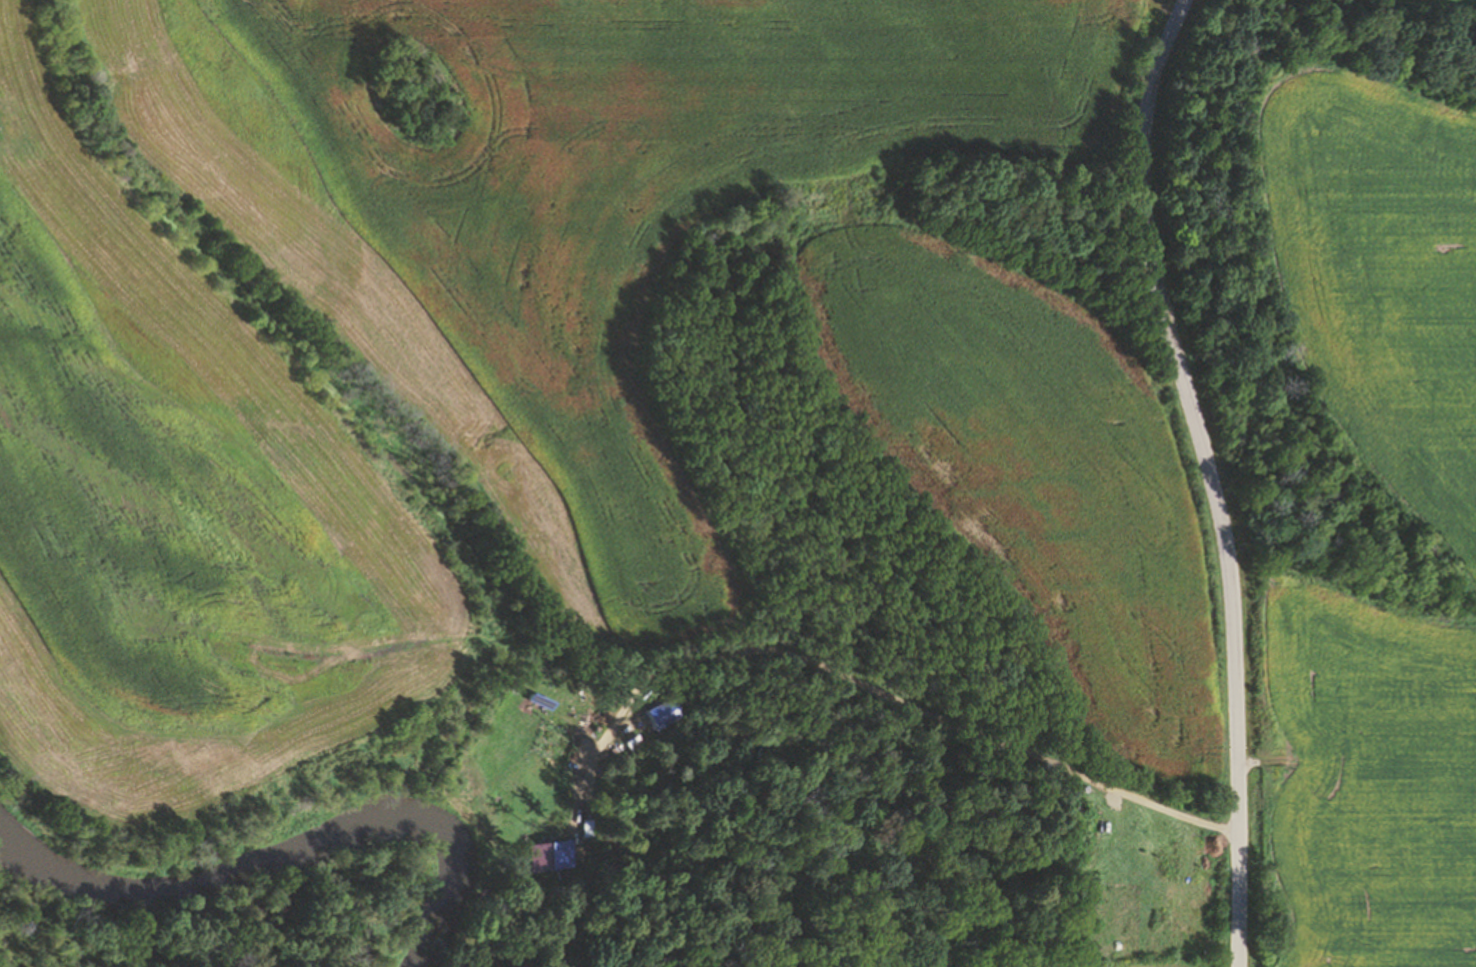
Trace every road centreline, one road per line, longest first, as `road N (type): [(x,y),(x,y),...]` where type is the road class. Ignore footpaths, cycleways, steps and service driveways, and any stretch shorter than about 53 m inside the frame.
road 1 (residential): [(1233,966),(1226,576),(1143,228),(1146,92),(1179,0)]
road 2 (track): [(672,674),(754,652),(792,662),(858,706),(1232,836)]

